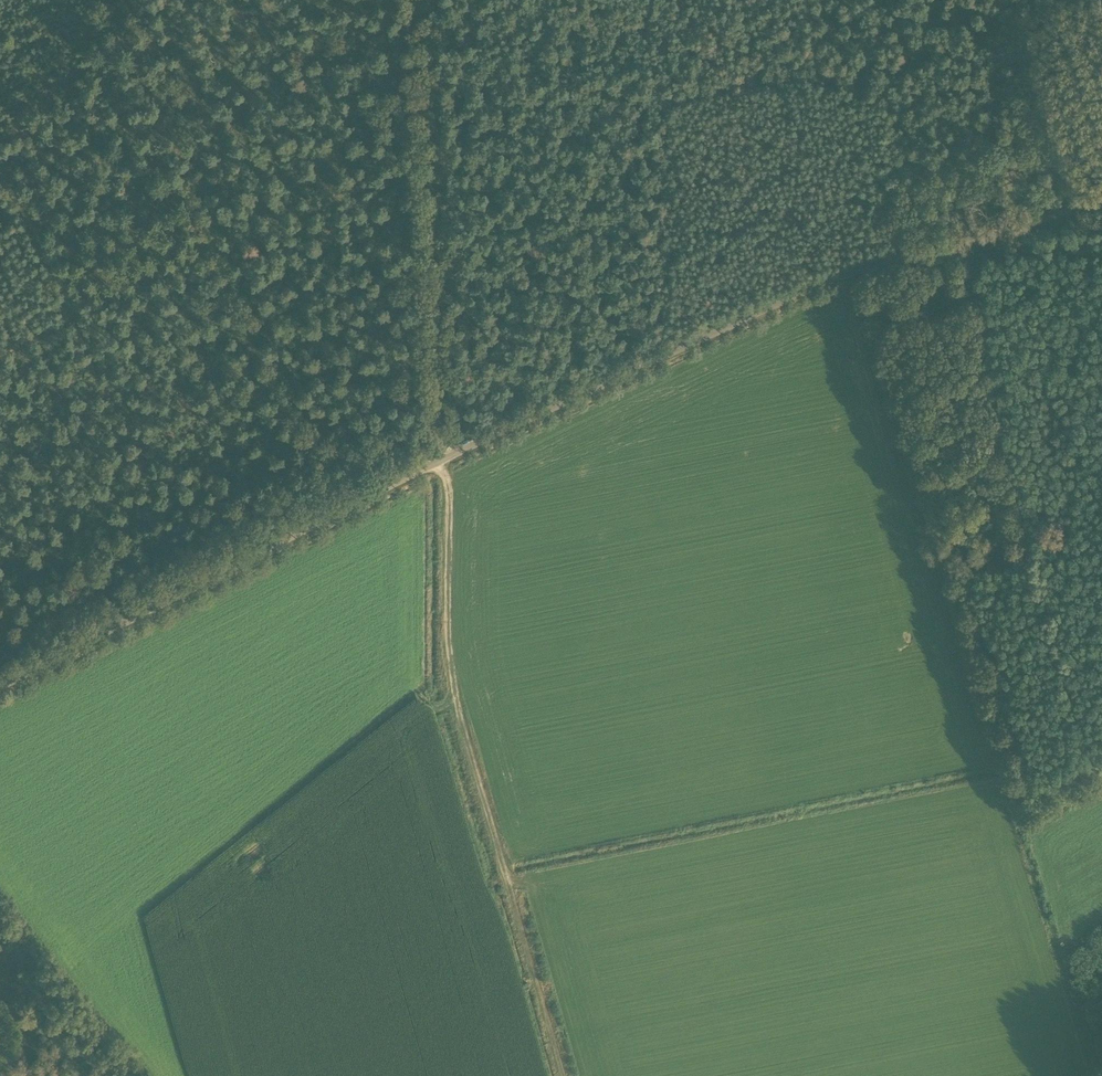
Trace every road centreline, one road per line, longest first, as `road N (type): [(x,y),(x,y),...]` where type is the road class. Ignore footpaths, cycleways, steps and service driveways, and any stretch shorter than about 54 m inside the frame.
road 1 (unclassified): [(0,687),(357,503),(860,268),(1053,216),(1101,191)]
road 2 (track): [(430,0),(449,649),(566,1075)]

